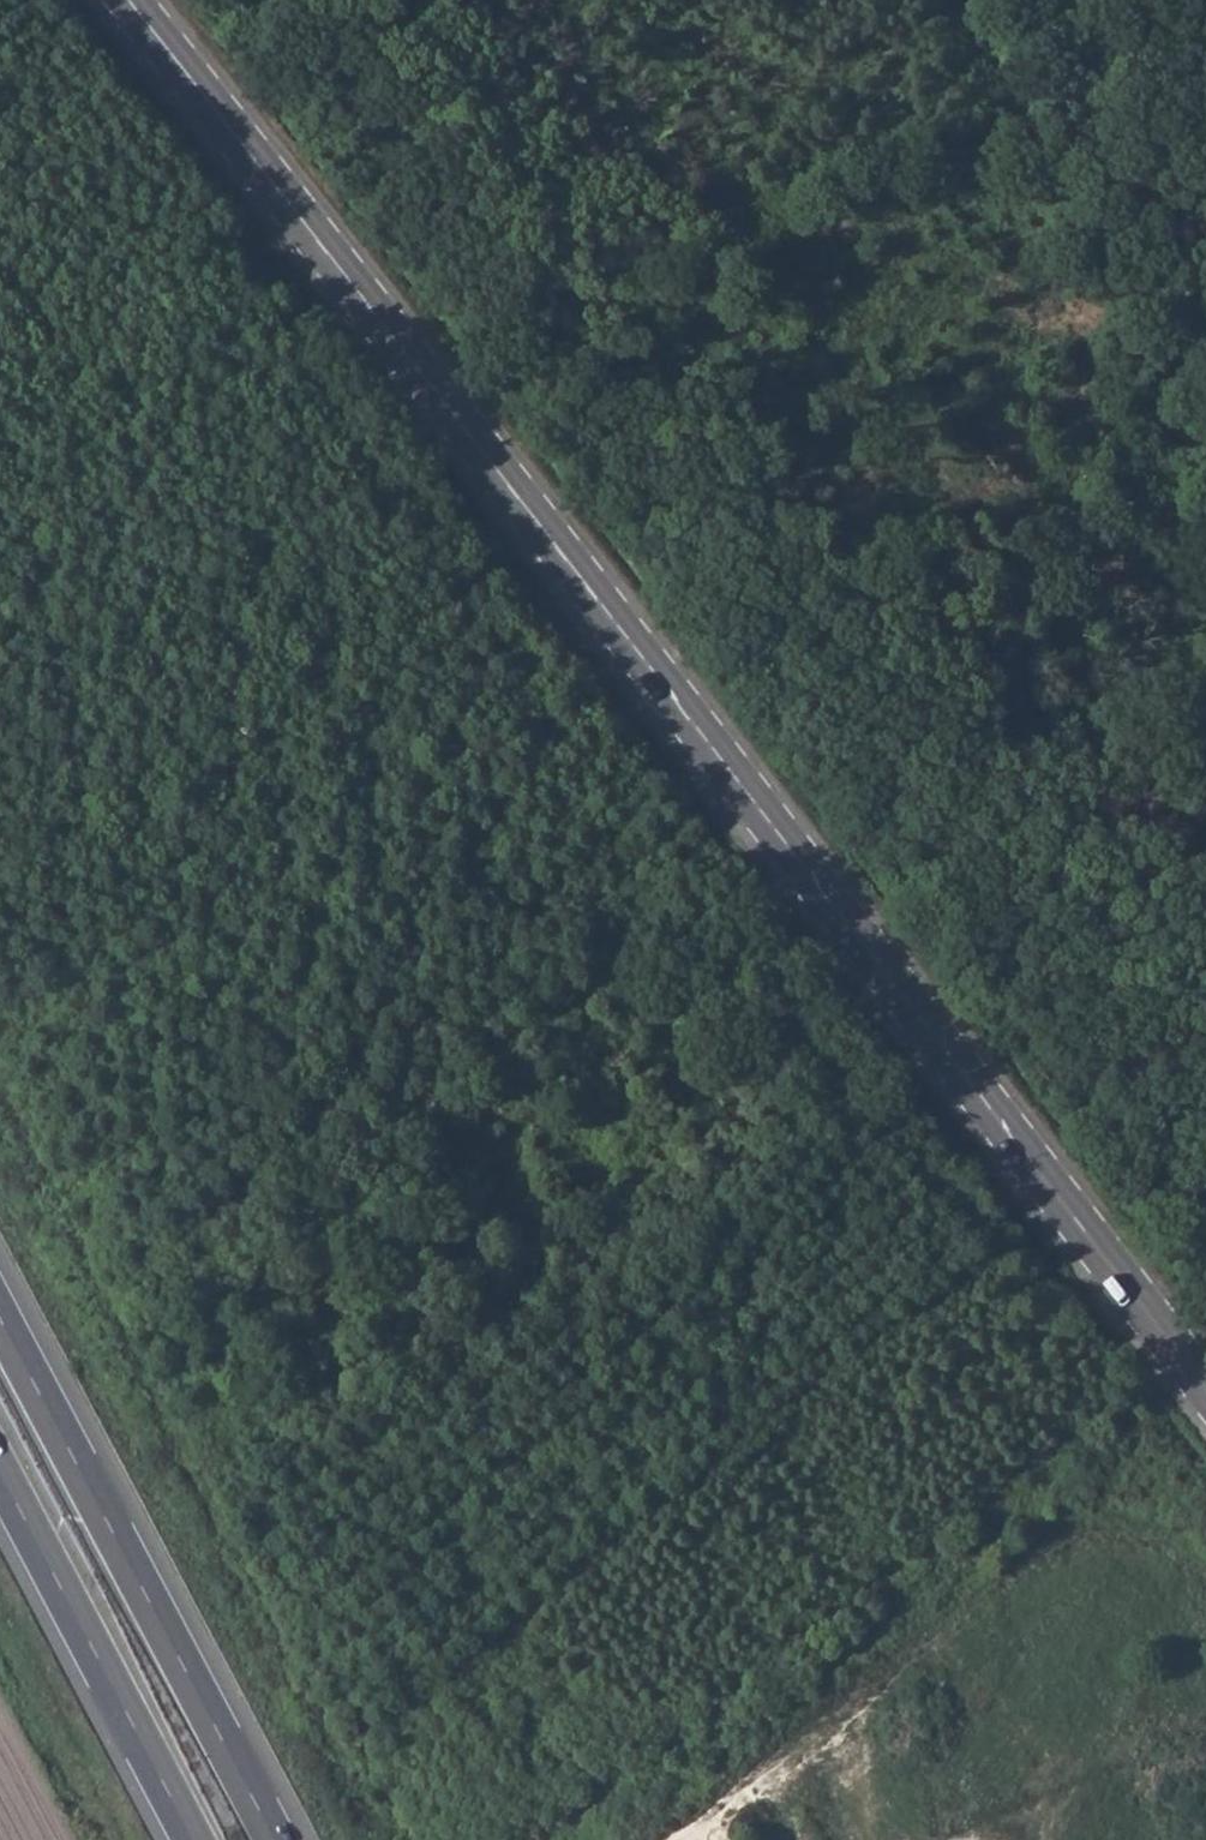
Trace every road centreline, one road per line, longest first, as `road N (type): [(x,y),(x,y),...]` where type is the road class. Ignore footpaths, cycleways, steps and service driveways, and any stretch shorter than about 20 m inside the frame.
road 1 (primary): [(1205,1393),(125,0)]
road 2 (motorway): [(275,1839),(0,1319)]
road 3 (motorway): [(0,1471),(194,1839)]

